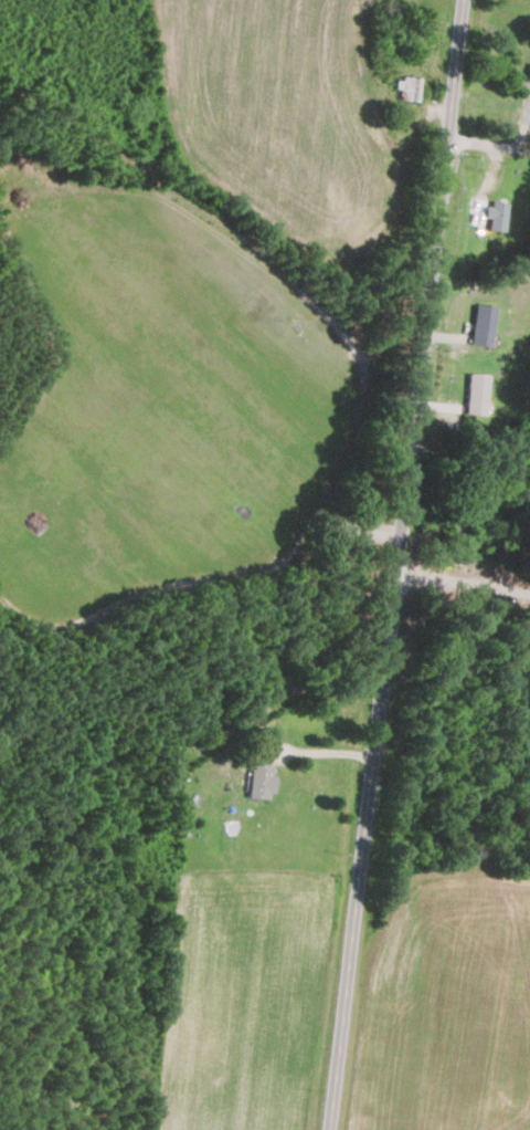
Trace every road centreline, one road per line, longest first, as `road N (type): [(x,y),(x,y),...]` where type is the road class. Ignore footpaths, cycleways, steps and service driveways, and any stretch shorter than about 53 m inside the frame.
road 1 (residential): [(332,1129),(468,0)]

